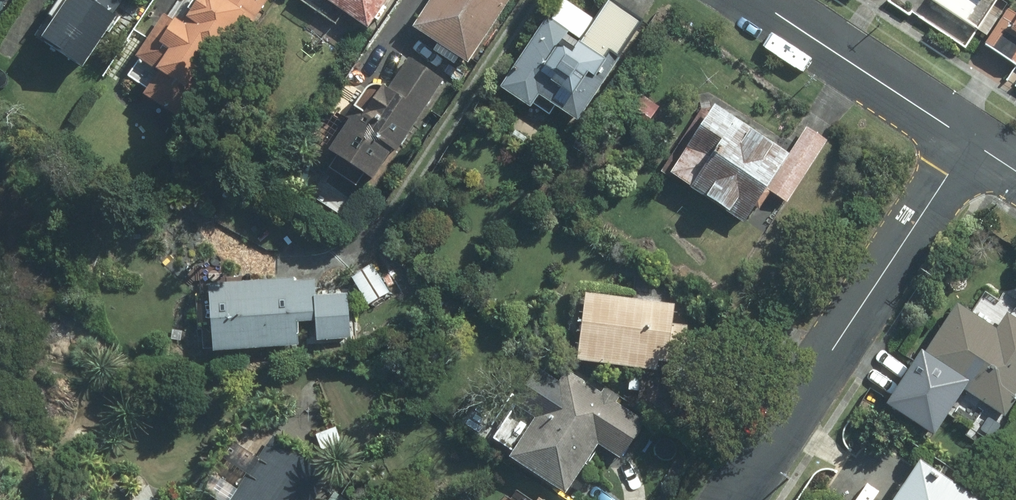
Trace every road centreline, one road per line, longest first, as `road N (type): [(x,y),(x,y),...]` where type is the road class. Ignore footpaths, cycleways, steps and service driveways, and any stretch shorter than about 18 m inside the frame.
road 1 (residential): [(969,139),(734,499)]
road 2 (residential): [(758,0),(969,139)]

